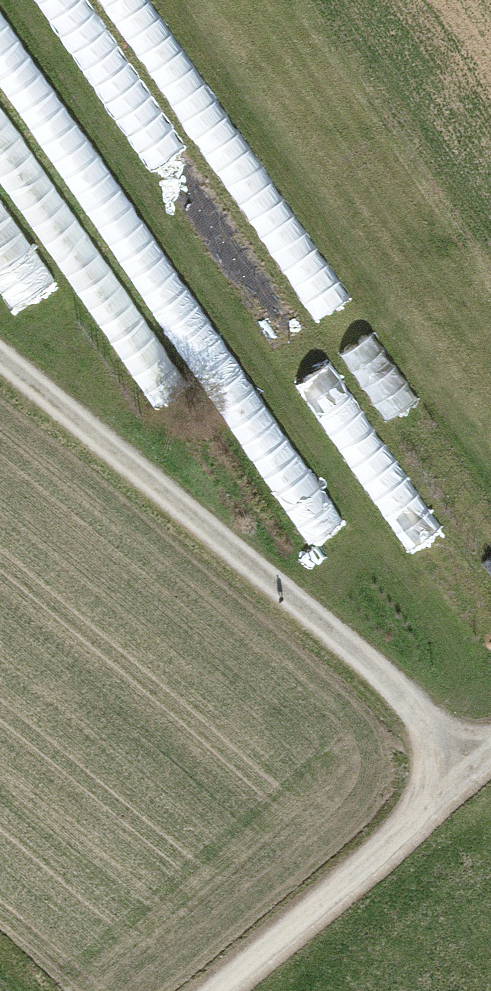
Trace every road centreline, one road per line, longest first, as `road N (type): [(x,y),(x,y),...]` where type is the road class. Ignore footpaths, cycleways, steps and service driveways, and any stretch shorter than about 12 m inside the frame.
road 1 (track): [(468,770),(409,704),(0,360)]
road 2 (track): [(216,990),(468,770)]

